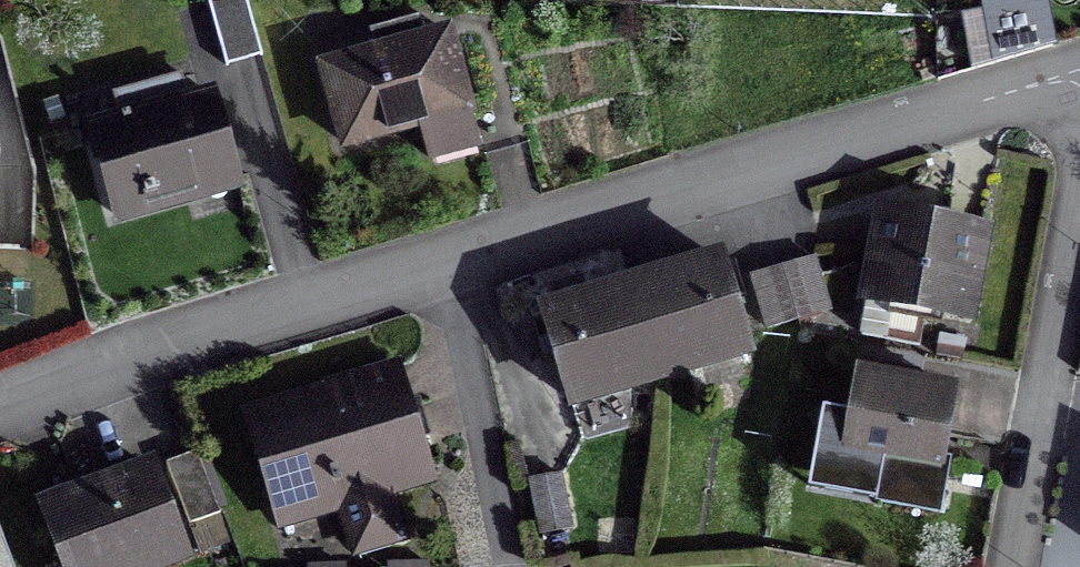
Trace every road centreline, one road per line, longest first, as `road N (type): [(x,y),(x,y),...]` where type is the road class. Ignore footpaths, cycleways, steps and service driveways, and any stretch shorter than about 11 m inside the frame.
road 1 (residential): [(1079,72),(441,257),(0,405)]
road 2 (residential): [(1011,566),(1079,213)]

